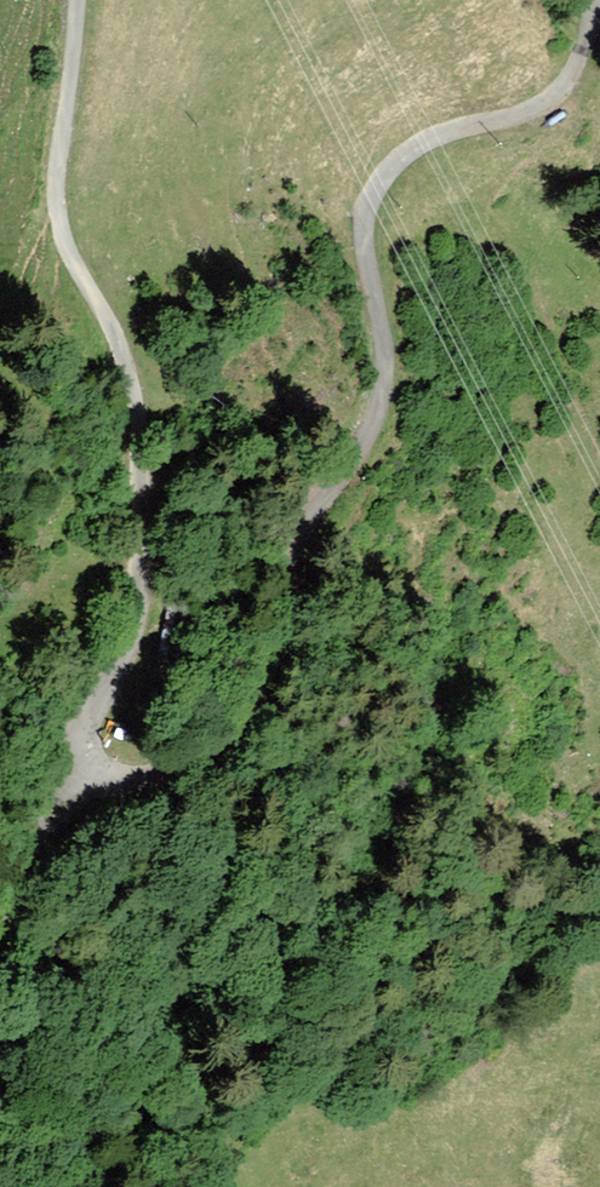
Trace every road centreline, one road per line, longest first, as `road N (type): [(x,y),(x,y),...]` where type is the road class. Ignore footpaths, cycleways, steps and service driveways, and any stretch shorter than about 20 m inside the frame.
road 1 (residential): [(90,771),(115,786),(150,788),(188,777),(251,732),(282,679),(321,497),(378,416),(384,365),(366,229),(374,192),(407,153),(451,130),(534,115),(572,81),(599,7)]
road 2 (unclassified): [(90,771),(77,748),(82,720),(121,665),(149,579),(141,396),(65,237),(82,0)]
road 3 (residential): [(0,921),(8,887),(90,771)]

